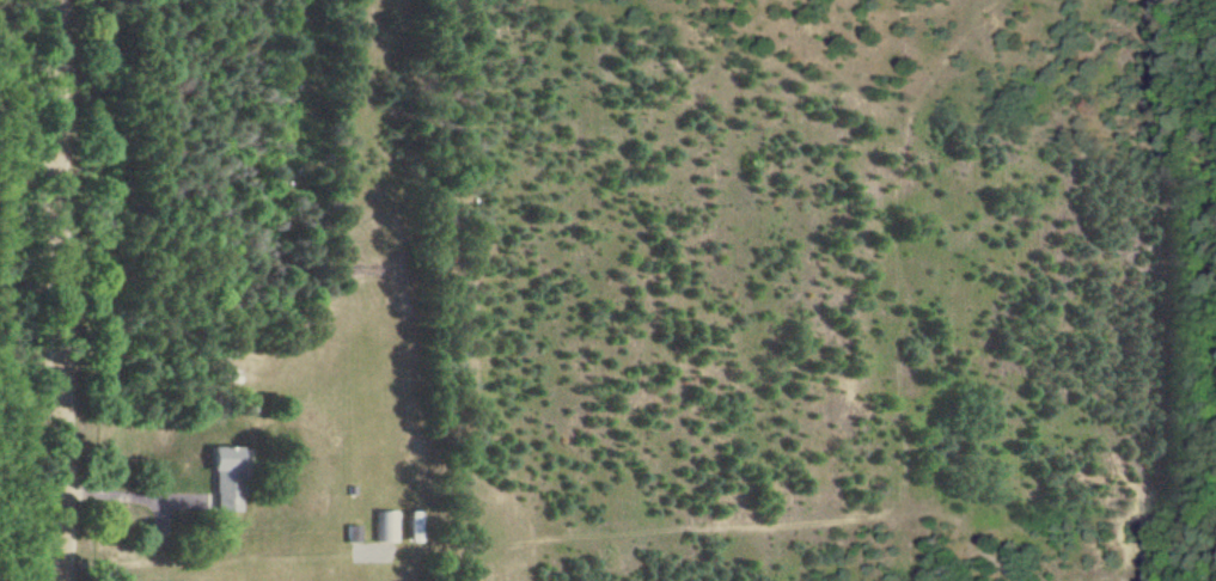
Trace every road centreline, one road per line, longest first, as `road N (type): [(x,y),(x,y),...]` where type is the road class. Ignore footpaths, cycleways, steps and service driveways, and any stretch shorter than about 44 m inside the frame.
road 1 (residential): [(67,580),(58,0)]

